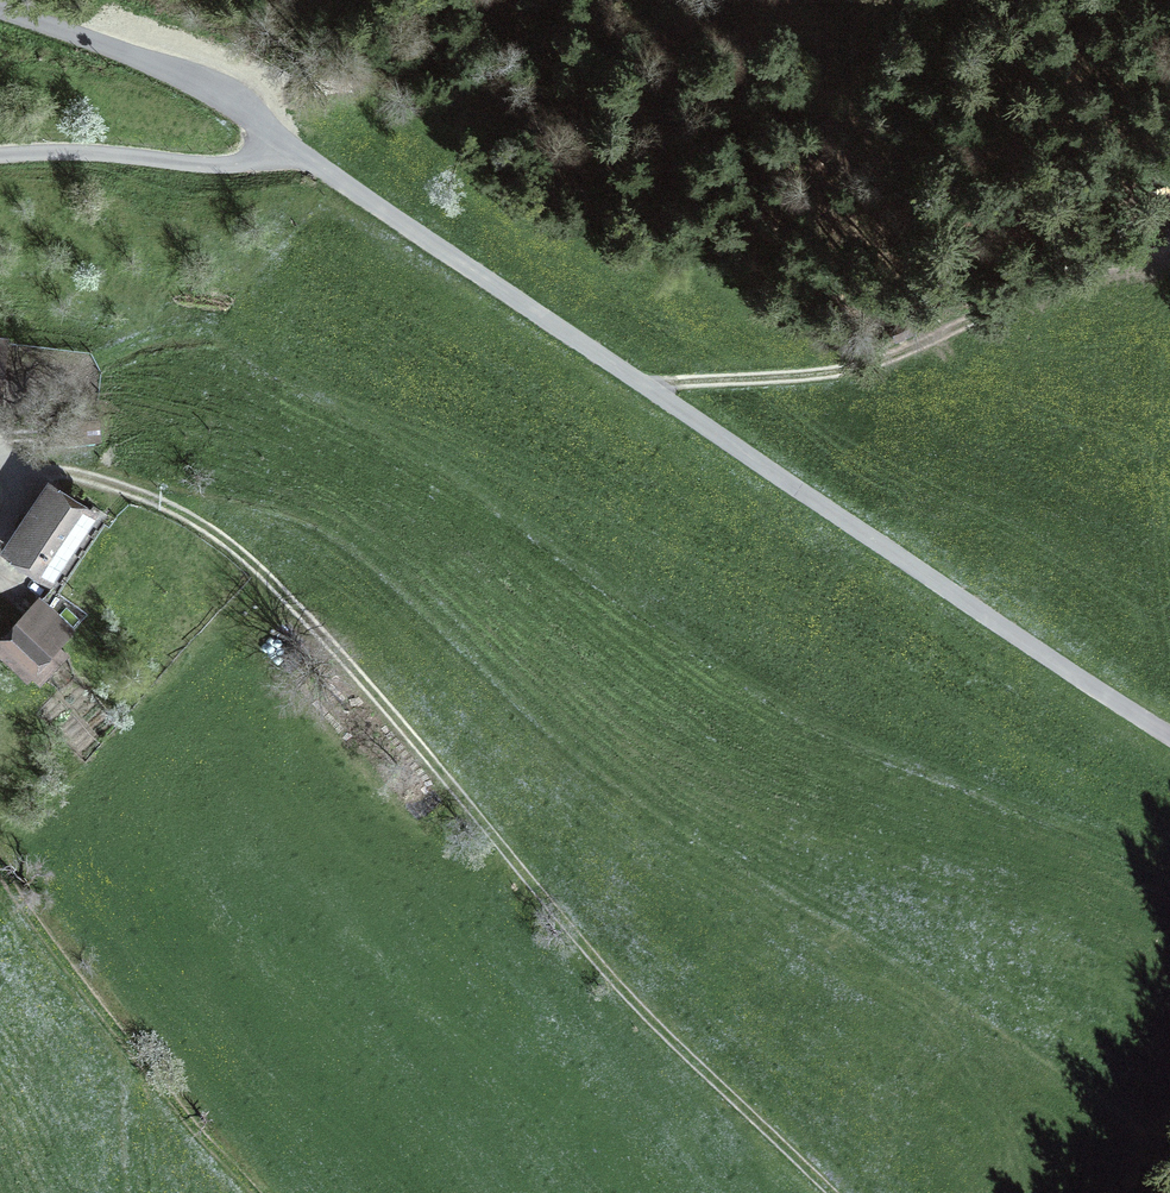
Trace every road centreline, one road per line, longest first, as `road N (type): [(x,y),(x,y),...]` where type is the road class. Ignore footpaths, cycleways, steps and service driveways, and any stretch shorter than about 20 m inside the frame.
road 1 (track): [(829,1192),(622,989),(406,730),(246,558),(191,516),(0,447)]
road 2 (unclassified): [(285,142),(1169,732)]
road 3 (track): [(648,388),(866,364),(1169,235)]
road 4 (track): [(255,1192),(150,1072),(0,865)]
road 5 (unclassified): [(0,8),(180,78),(285,142)]
road 6 (unclassified): [(285,142),(249,161),(218,165),(0,155)]

